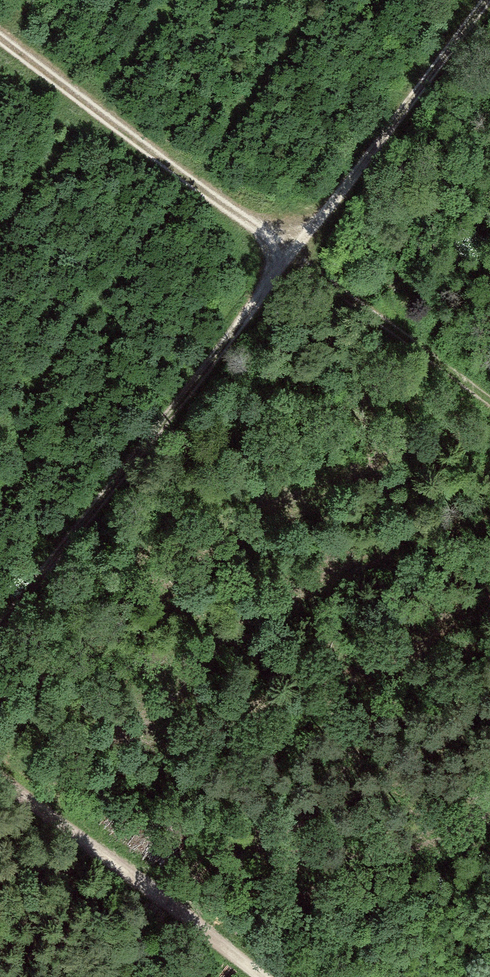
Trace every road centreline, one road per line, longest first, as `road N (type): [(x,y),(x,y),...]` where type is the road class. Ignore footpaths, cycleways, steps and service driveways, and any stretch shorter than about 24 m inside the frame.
road 1 (track): [(0,636),(489,0)]
road 2 (track): [(0,38),(291,252)]
road 3 (track): [(263,976),(0,777)]
road 4 (track): [(489,405),(291,252)]

